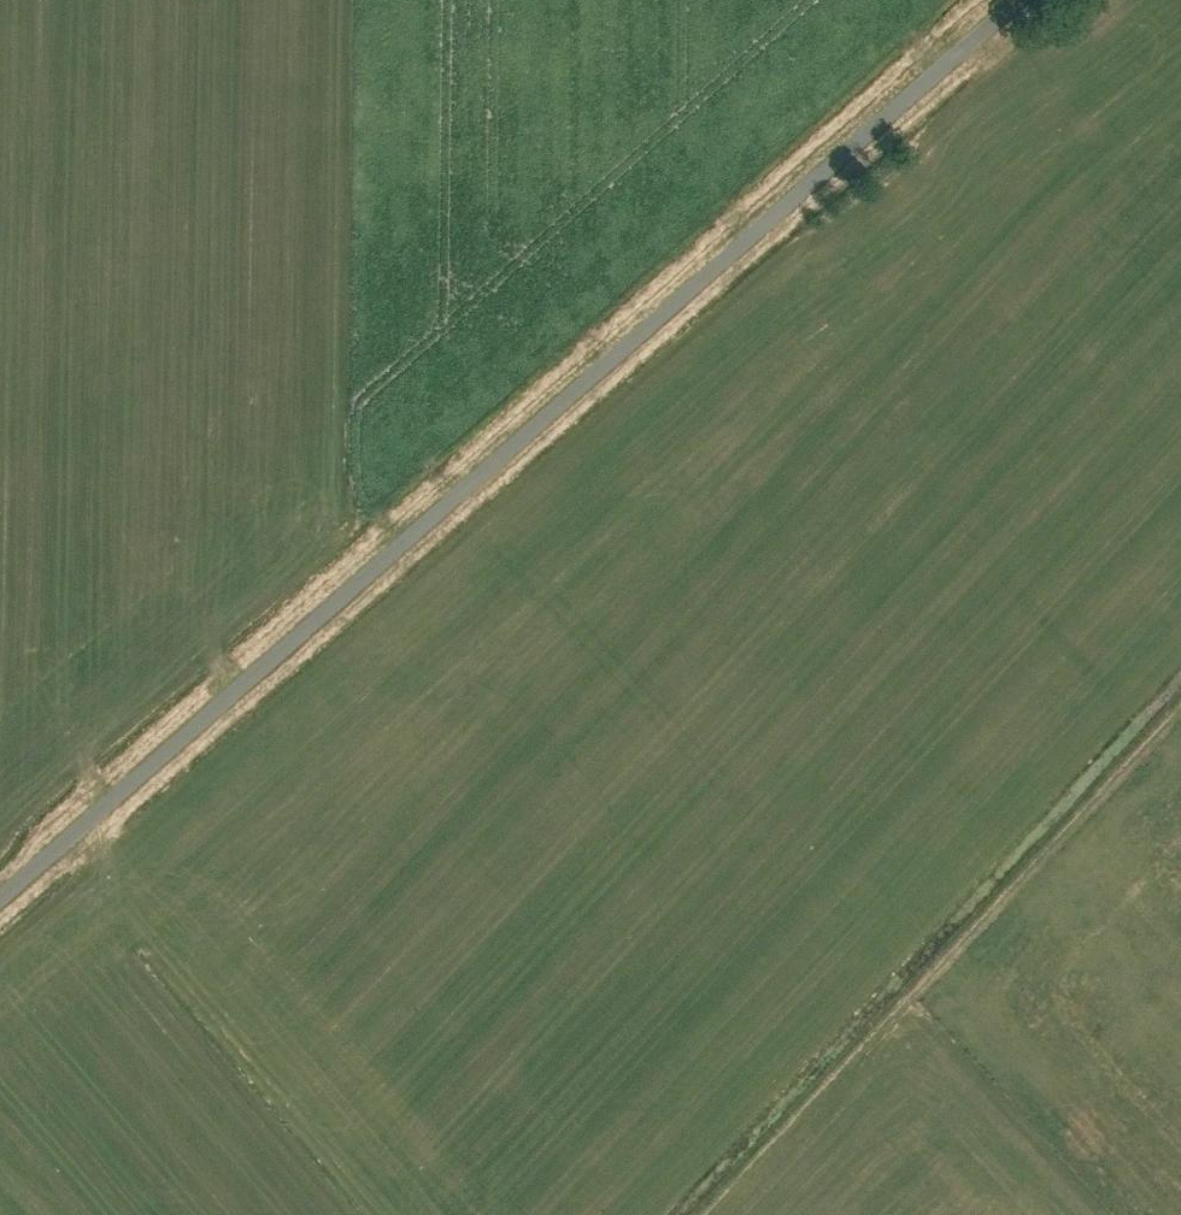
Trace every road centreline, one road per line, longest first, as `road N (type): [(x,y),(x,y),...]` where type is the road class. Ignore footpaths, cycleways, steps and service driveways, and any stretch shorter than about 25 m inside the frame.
road 1 (unclassified): [(0,899),(1021,0)]

